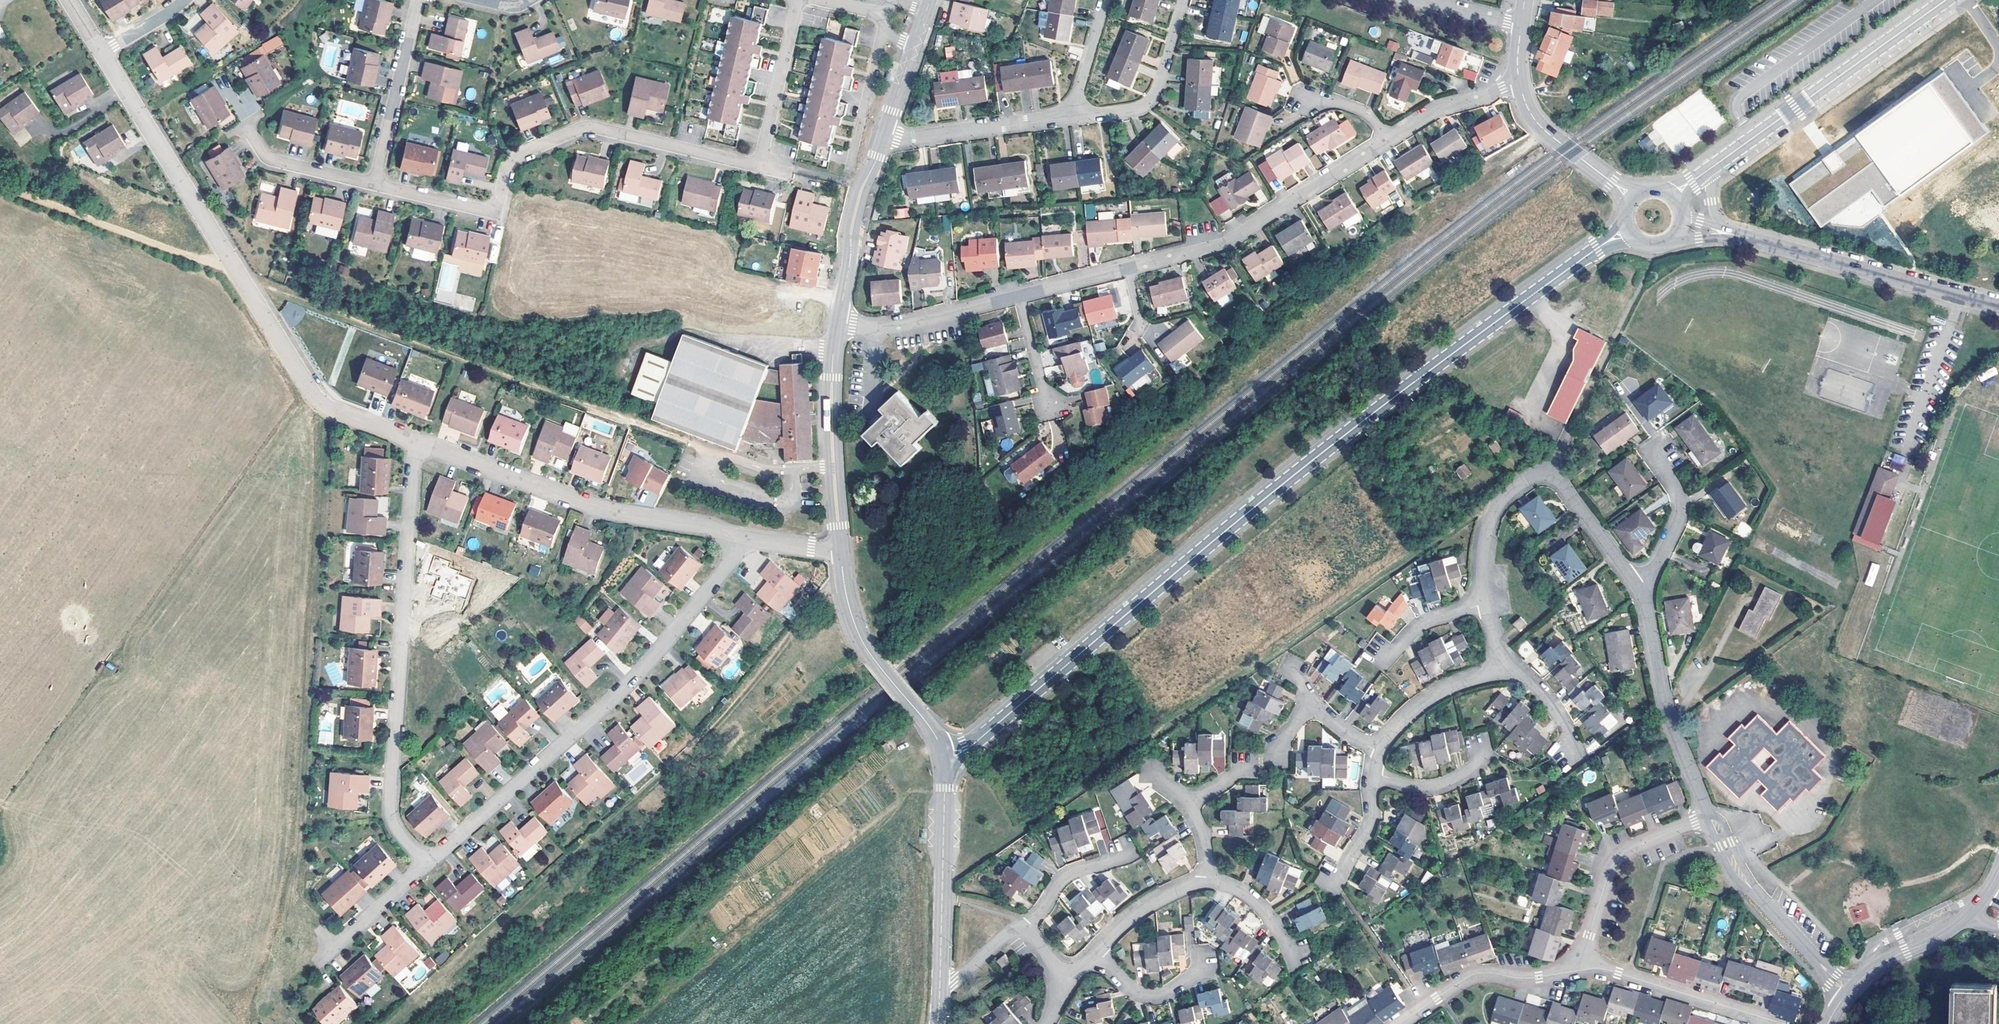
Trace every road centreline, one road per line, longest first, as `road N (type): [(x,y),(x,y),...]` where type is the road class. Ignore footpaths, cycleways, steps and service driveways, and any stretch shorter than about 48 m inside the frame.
road 1 (tertiary): [(944,756),(965,750),(1449,357),(1626,230)]
road 2 (track): [(943,880),(1479,514),(1493,514)]
road 3 (track): [(843,573),(681,762),(394,1023)]
road 4 (residential): [(418,445),(317,399),(101,52)]
road 5 (residential): [(428,866),(635,679),(743,538)]
road 6 (residential): [(375,185),(496,212),(516,157),(592,126),(759,168)]
road 7 (residential): [(418,445),(388,812),(428,866)]
road 8 (residential): [(743,538),(613,514),(418,445)]
road 9 (residential): [(1641,590),(1548,474),(1524,482),(1493,514),(1484,545),(1485,605)]
road 10 (residential): [(1389,136),(1222,248),(1124,273)]
road 11 (tertiary): [(1709,169),(1946,0)]
road 12 (unclassified): [(1738,236),(1998,307)]
road 13 (track): [(230,261),(198,260),(0,187)]
road 14 (residential): [(1708,816),(1664,704),(1641,590)]
road 15 (tertiary): [(944,756),(862,640),(840,552)]
road 16 (tertiary): [(840,552),(831,425),(838,322)]
road 17 (tertiary): [(940,985),(944,756)]
road 18 (residential): [(1708,816),(1613,865),(1581,958),(1568,972)]
road 19 (residential): [(1568,972),(1618,973),(1768,1023)]
road 20 (tertiary): [(838,322),(861,191),(884,134)]
road 21 (residential): [(375,185),(417,0)]
road 22 (residential): [(1070,117),(1148,105),(1182,0)]
road 23 (residential): [(884,134),(905,140),(1070,117)]
road 24 (residential): [(1019,296),(885,331),(838,322)]
road 25 (residential): [(1568,972),(1477,974),(1399,1023)]
road 26 (residential): [(759,168),(798,0)]
road 27 (unclassified): [(1519,82),(1539,125),(1630,198)]
road 28 (residential): [(1509,667),(1432,697),(1380,752)]
road 29 (residential): [(1641,590),(1682,505),(1660,452)]
road 30 (residential): [(247,127),(270,159),(375,185)]
road 31 (residential): [(882,33),(847,175)]
road 32 (residential): [(1519,82),(1389,136)]
road 33 (unclassified): [(1964,919),(1878,966),(1848,992)]
road 34 (residential): [(1098,955),(1148,995),(1168,993),(1205,962)]
road 35 (residential): [(1098,955),(1139,913),(1205,883)]
road 36 (residential): [(1022,924),(1070,873),(1126,853)]
road 37 (residential): [(334,951),(428,866)]
road 38 (residential): [(1848,992),(1762,904)]
road 39 (residential): [(1108,0),(1070,117)]
road 40 (residential): [(1374,776),(1425,789),(1460,780),(1485,757)]
road 41 (residential): [(1205,883),(1260,906),(1296,957)]

